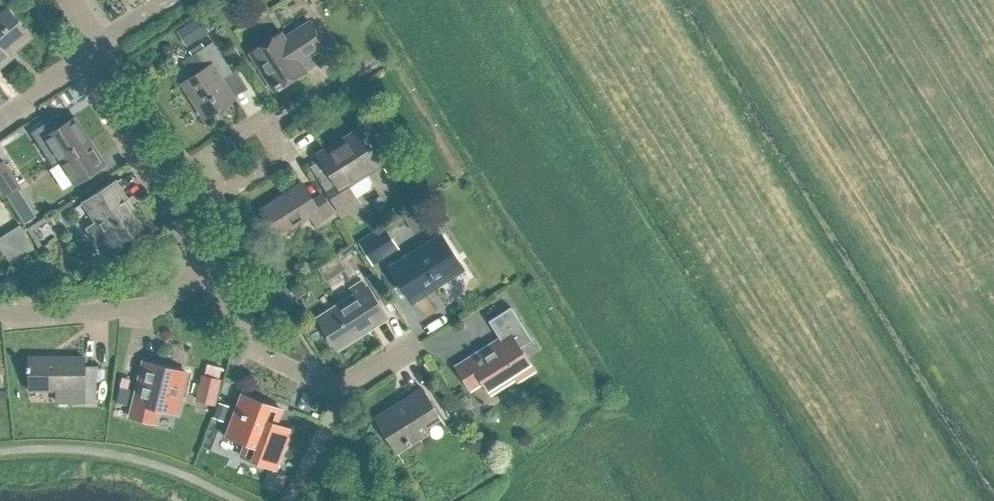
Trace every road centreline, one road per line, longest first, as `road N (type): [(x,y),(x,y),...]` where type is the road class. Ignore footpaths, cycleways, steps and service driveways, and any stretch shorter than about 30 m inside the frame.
road 1 (residential): [(410,347),(336,392),(263,354),(209,270)]
road 2 (residential): [(0,312),(149,306),(209,270)]
road 3 (residential): [(177,220),(78,57)]

